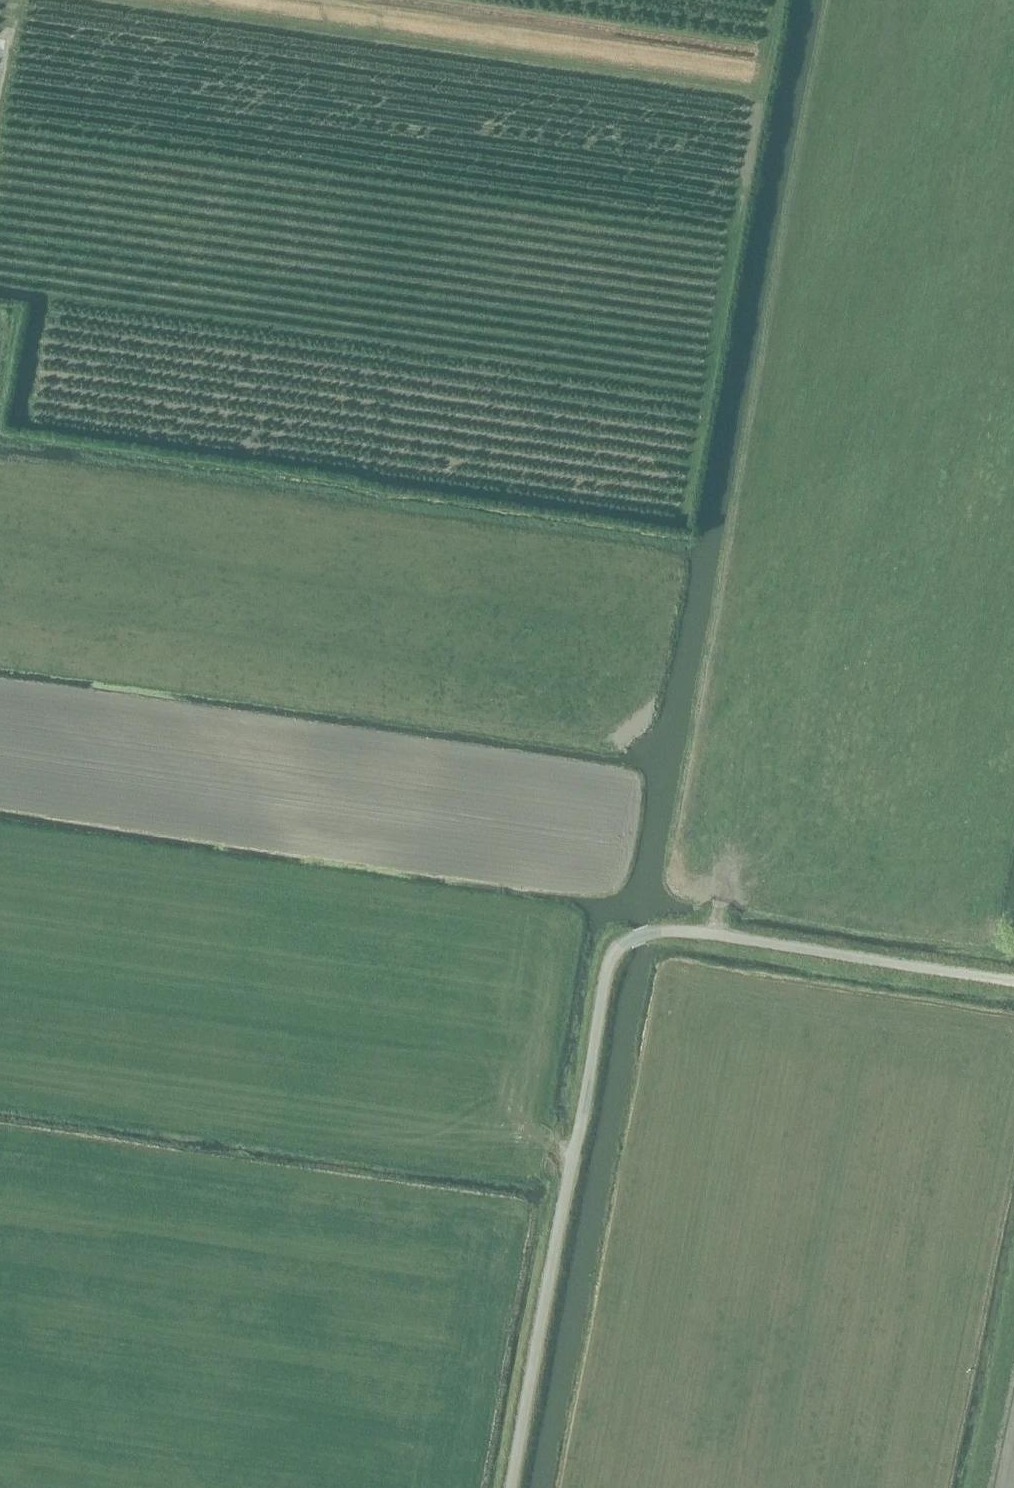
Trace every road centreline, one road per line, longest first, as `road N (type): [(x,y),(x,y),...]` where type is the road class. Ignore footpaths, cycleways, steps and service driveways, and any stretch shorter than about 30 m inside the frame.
road 1 (unclassified): [(509,1487),(608,972),(626,944),(683,930),(1013,982)]

